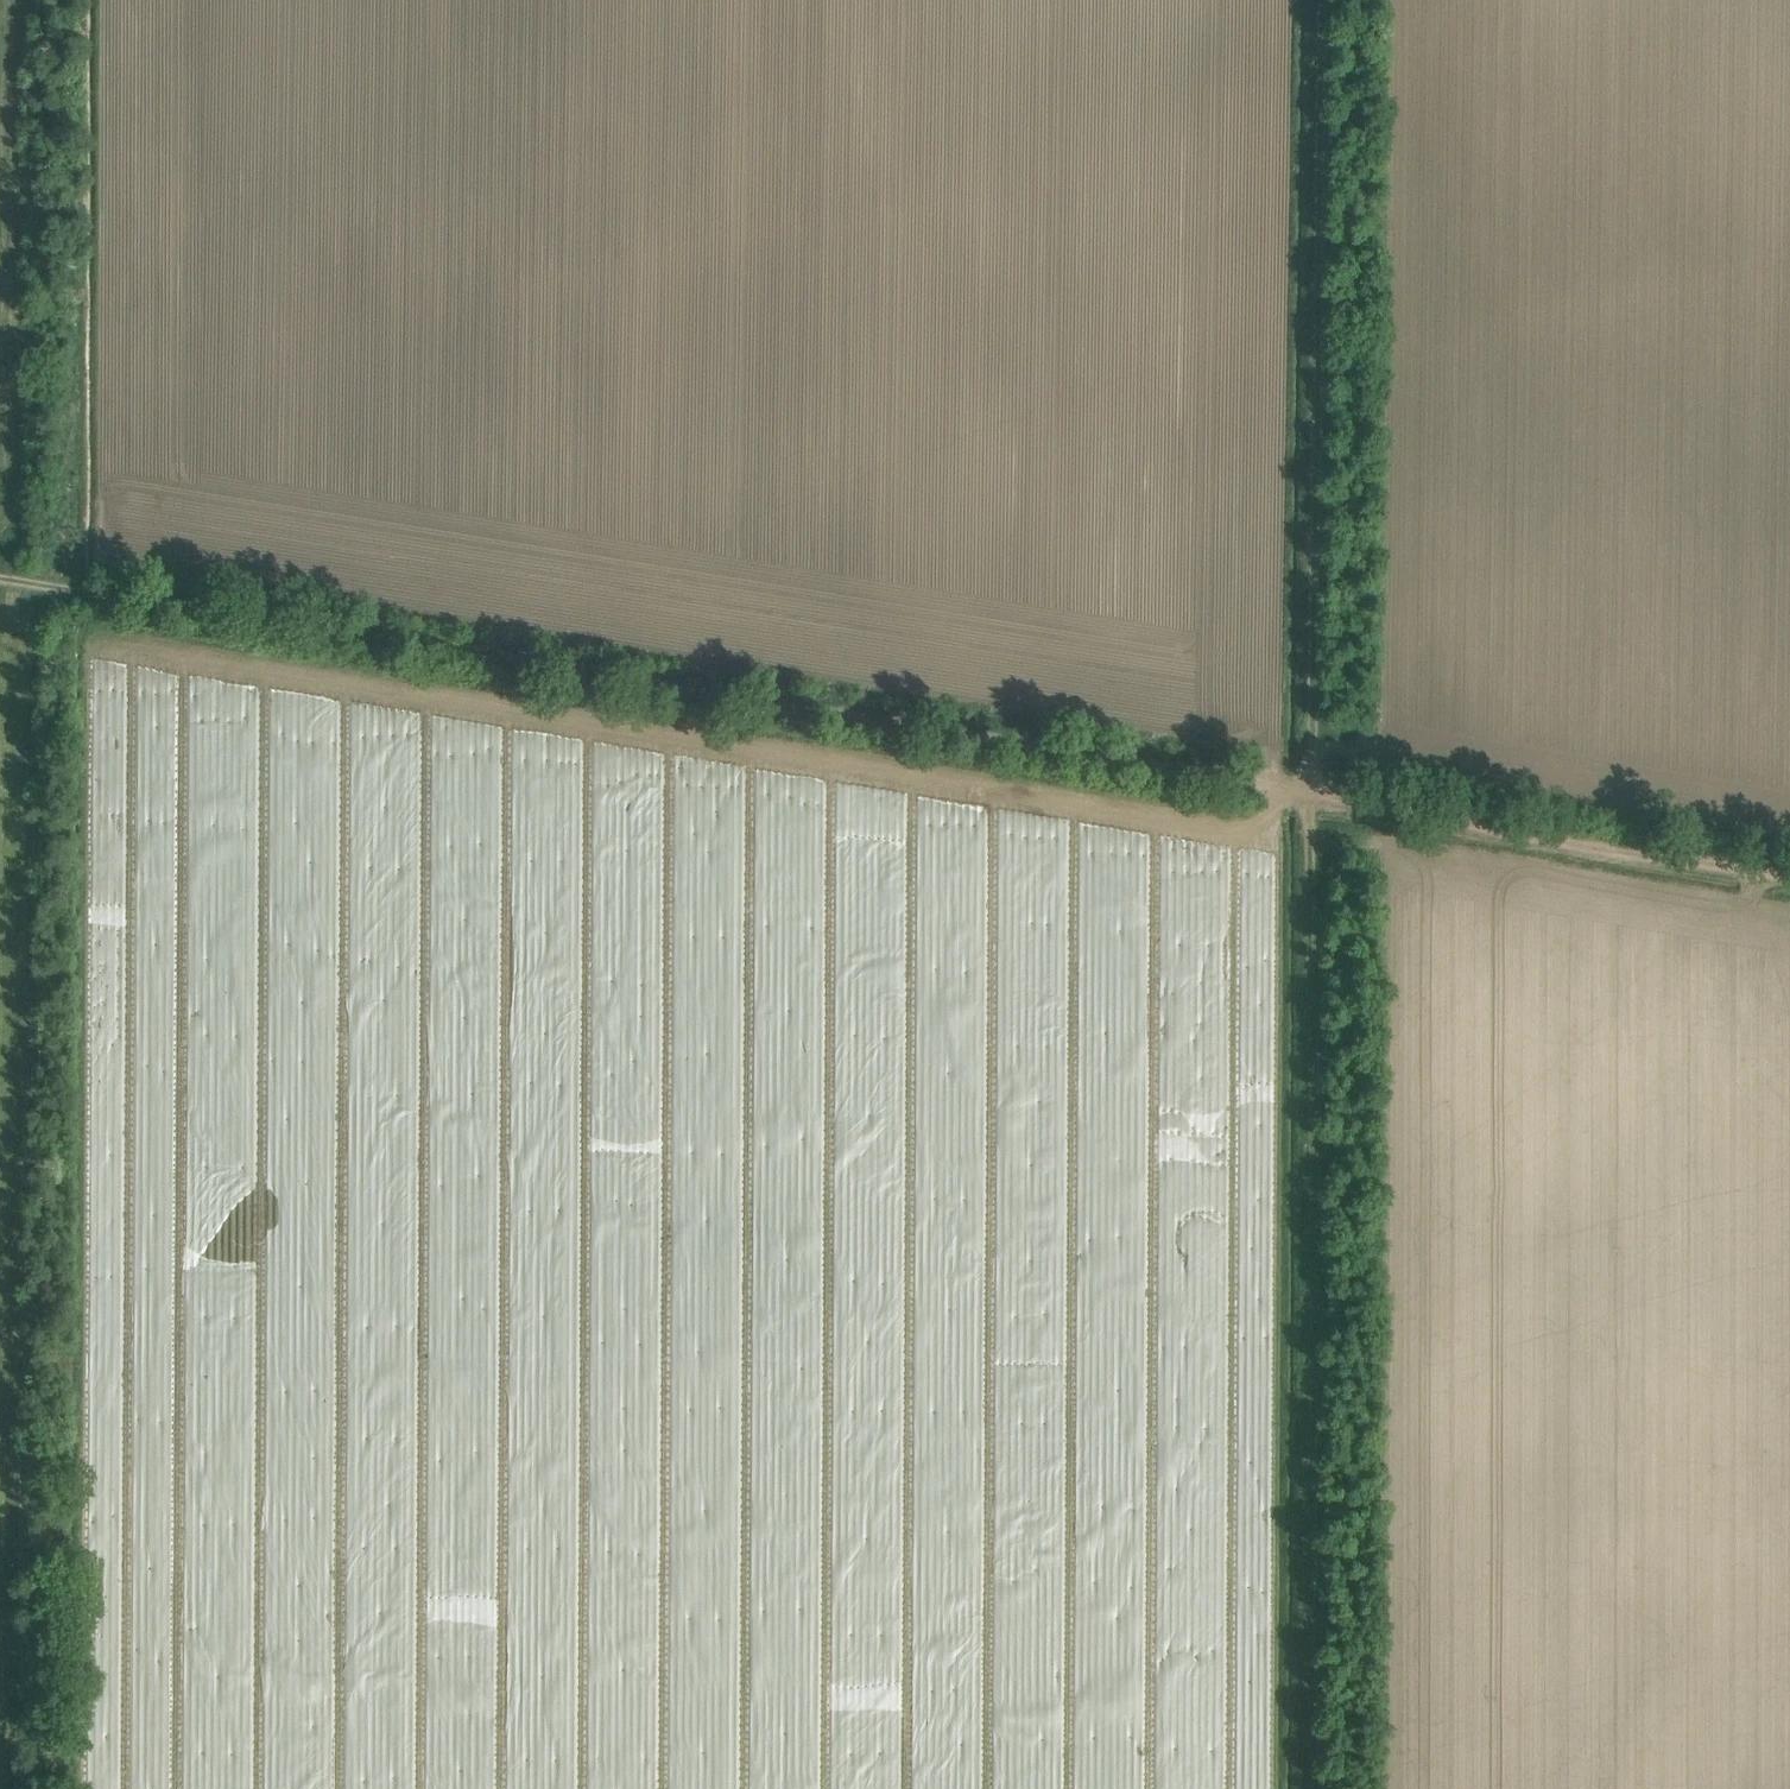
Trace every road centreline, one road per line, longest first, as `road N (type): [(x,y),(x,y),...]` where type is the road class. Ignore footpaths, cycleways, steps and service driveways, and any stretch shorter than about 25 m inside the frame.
road 1 (track): [(1312,792),(0,580)]
road 2 (track): [(1316,1788),(1312,792)]
road 3 (track): [(1312,792),(1328,0)]
road 4 (track): [(1789,874),(1312,792)]

